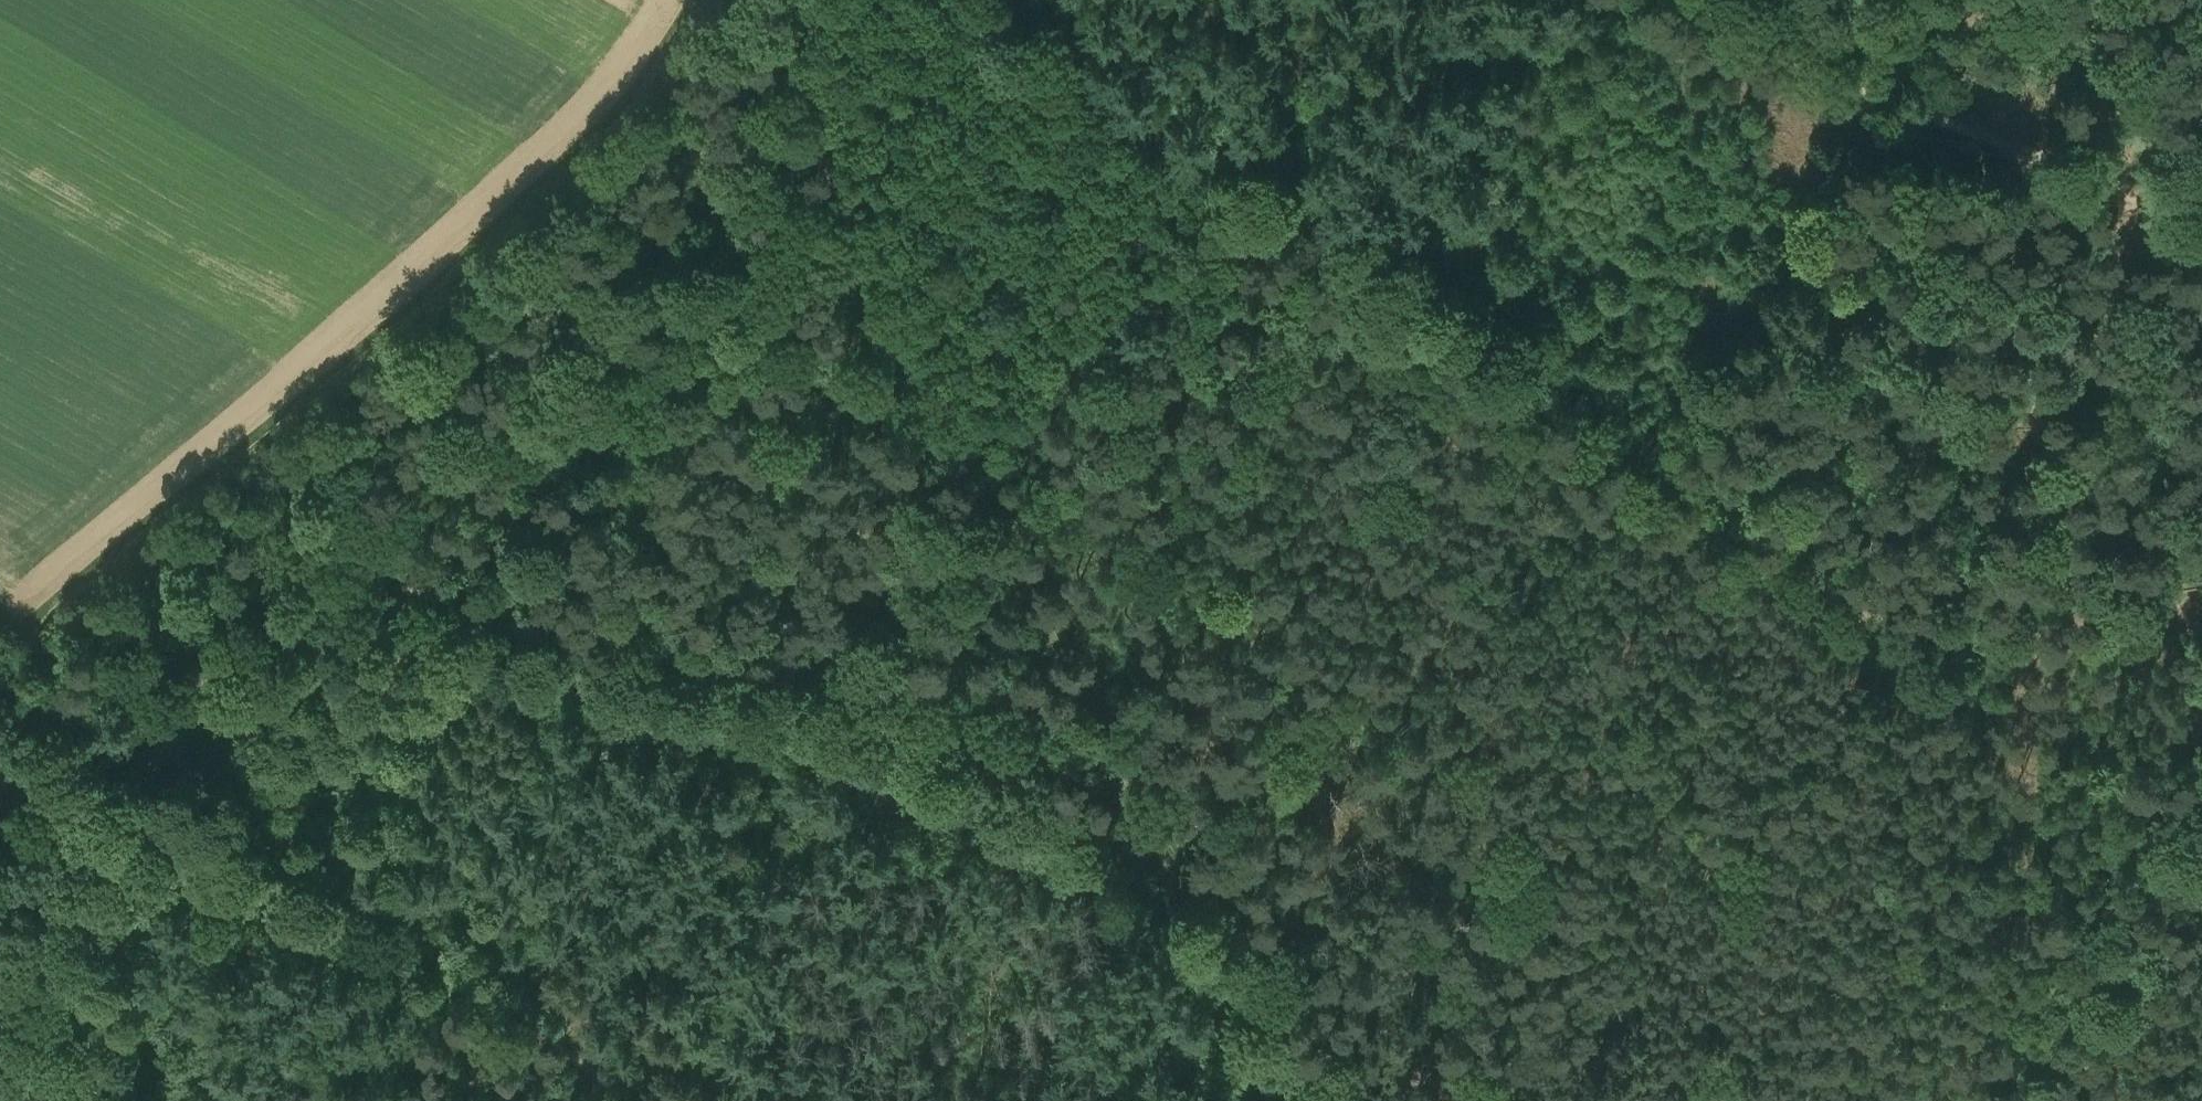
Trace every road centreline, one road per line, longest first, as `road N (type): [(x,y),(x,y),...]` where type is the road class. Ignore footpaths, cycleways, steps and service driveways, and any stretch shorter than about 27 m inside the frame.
road 1 (track): [(2024,1100),(2031,1071),(2201,758)]
road 2 (track): [(2201,231),(1885,92)]
road 3 (track): [(1885,92),(1849,88),(1788,63),(1683,0)]
road 4 (track): [(98,844),(0,1031)]

